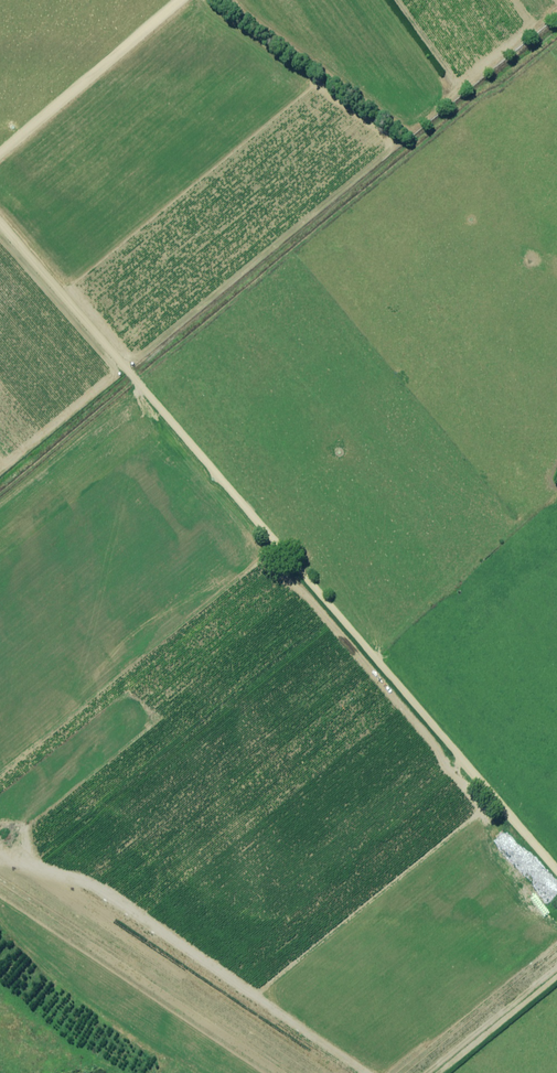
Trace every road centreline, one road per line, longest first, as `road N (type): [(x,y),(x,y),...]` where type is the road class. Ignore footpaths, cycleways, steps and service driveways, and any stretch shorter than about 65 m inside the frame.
road 1 (track): [(556,868),(0,220)]
road 2 (track): [(0,152),(179,0)]
road 3 (track): [(430,1072),(556,971)]

